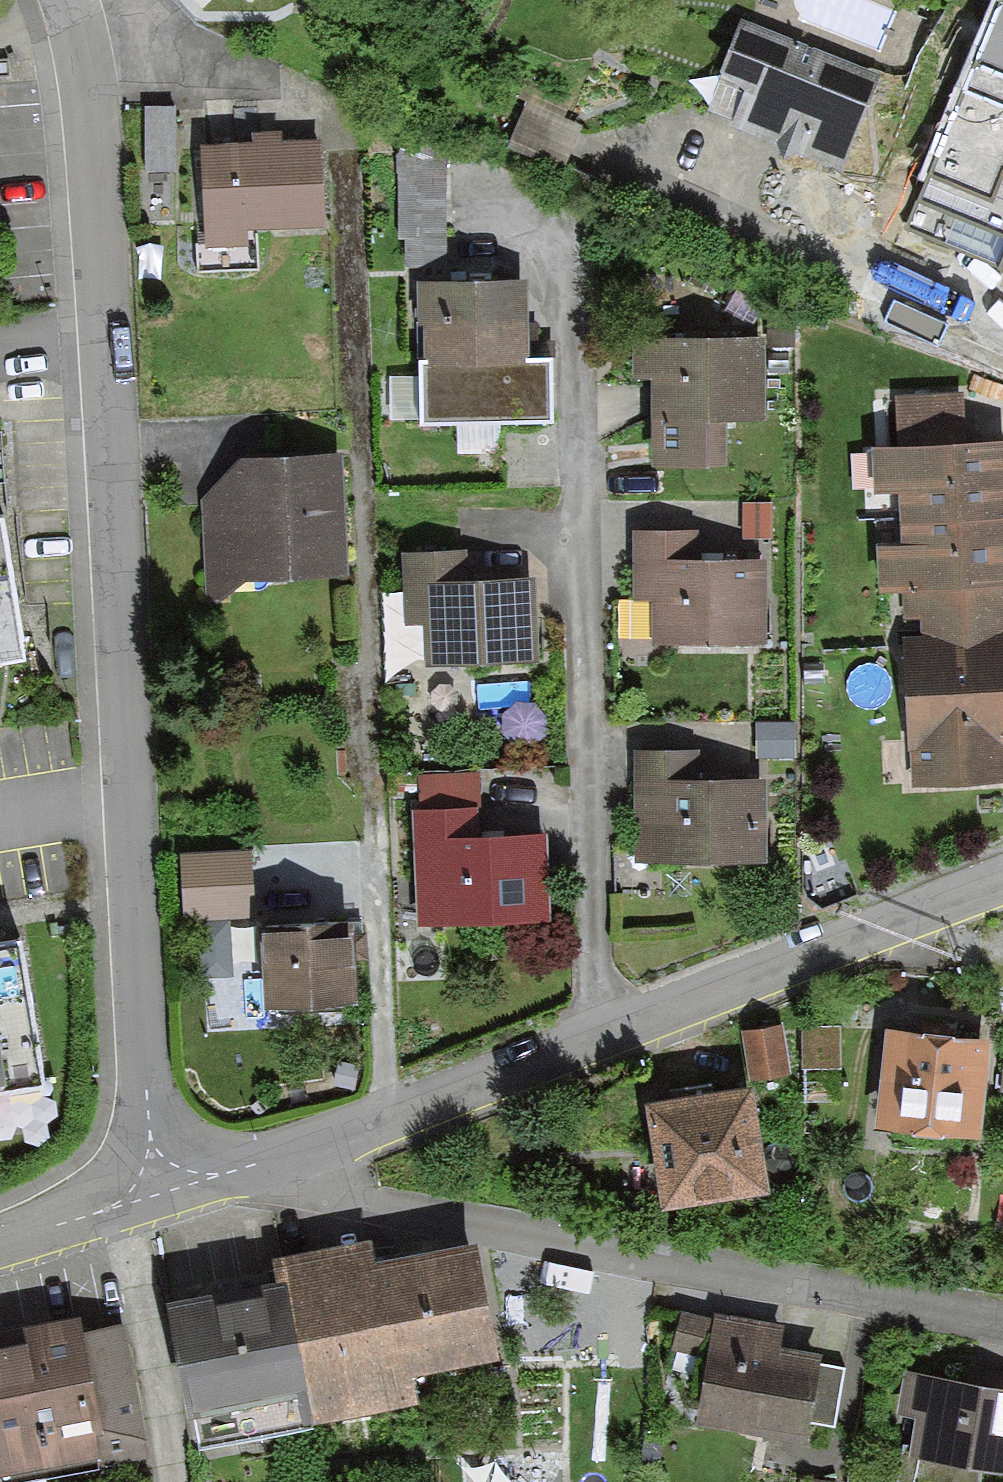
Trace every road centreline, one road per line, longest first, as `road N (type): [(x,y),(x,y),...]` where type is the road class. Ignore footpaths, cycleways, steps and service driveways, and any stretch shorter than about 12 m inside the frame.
road 1 (residential): [(165,1188),(145,1128),(110,340),(96,167),(70,0)]
road 2 (residential): [(1002,885),(611,1027),(480,1087),(289,1156)]
road 3 (residential): [(1002,1325),(344,1202),(289,1156)]
road 4 (residential): [(165,1188),(0,1241)]
road 5 (residential): [(289,1156),(165,1188)]

